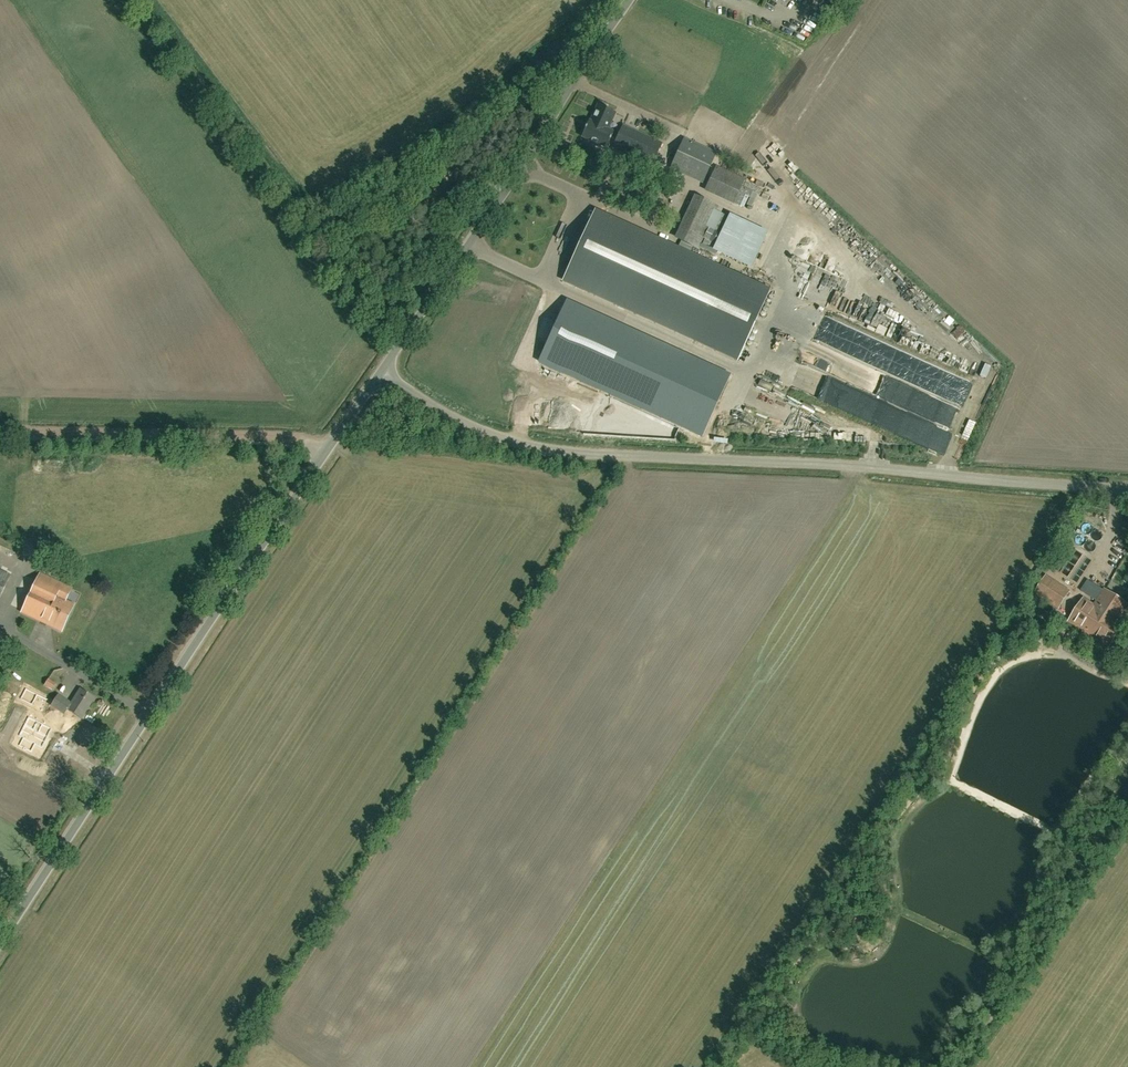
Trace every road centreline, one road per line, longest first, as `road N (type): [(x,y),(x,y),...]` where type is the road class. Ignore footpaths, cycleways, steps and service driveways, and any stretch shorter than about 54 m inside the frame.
road 1 (unclassified): [(1127,490),(559,451),(463,423),(379,371)]
road 2 (unclassified): [(0,940),(379,371)]
road 3 (unclassified): [(379,371),(631,0)]
road 4 (track): [(771,160),(782,153),(827,214),(958,95),(1042,0)]
road 5 (track): [(0,432),(262,436),(329,450)]

